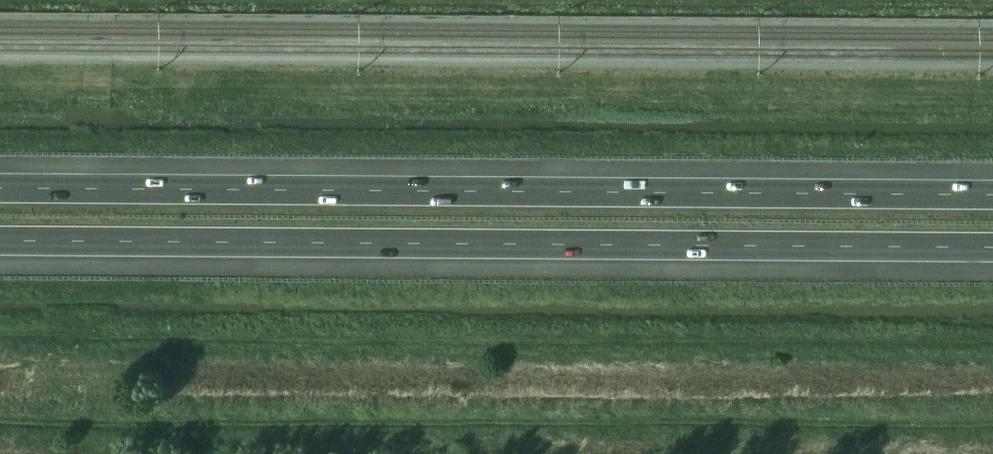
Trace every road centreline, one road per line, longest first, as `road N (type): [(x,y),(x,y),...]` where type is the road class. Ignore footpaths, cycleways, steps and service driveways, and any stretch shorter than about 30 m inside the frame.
road 1 (motorway): [(0,243),(992,249)]
road 2 (motorway): [(992,191),(0,187)]
road 3 (track): [(749,0),(992,2)]

